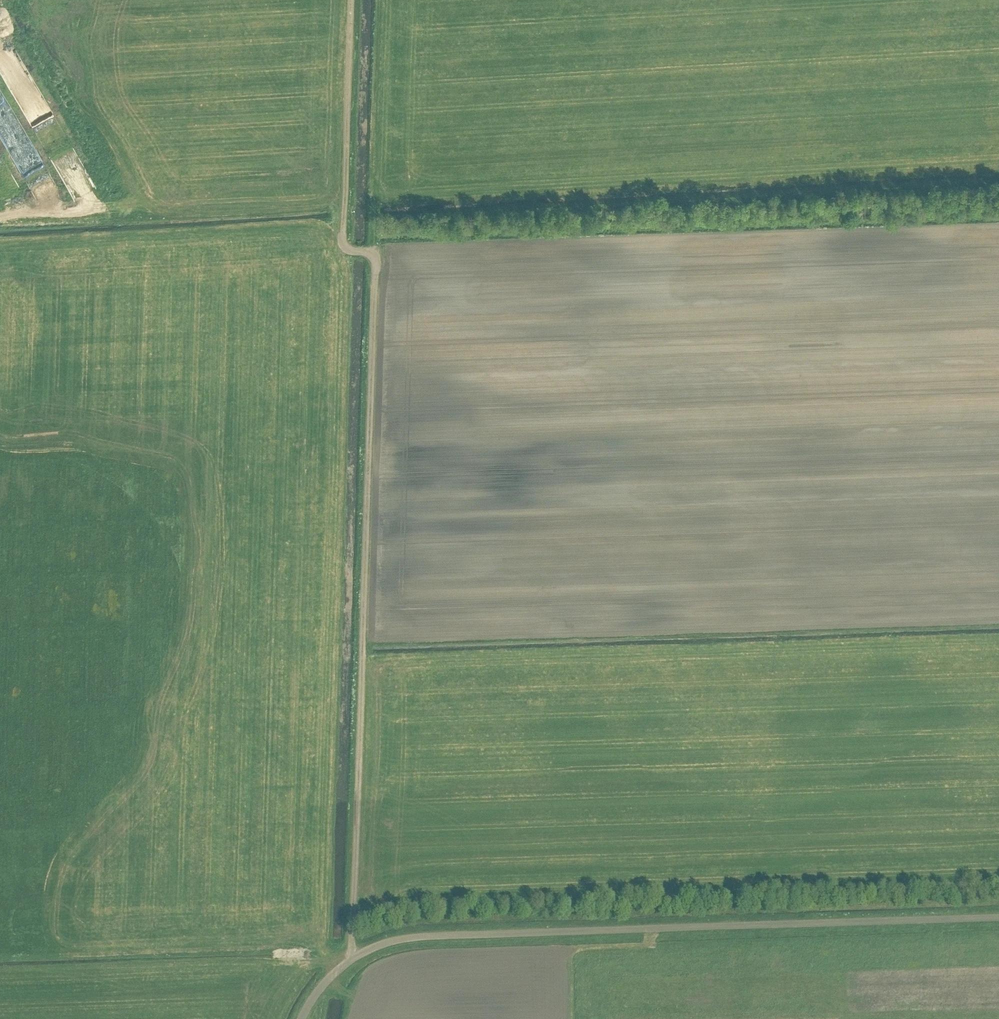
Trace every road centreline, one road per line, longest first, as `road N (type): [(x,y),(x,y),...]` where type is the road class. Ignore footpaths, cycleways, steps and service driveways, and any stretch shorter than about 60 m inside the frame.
road 1 (track): [(348,962),(374,253),(344,243),(352,0)]
road 2 (unclassified): [(301,1018),(348,962),(419,937),(998,918)]

